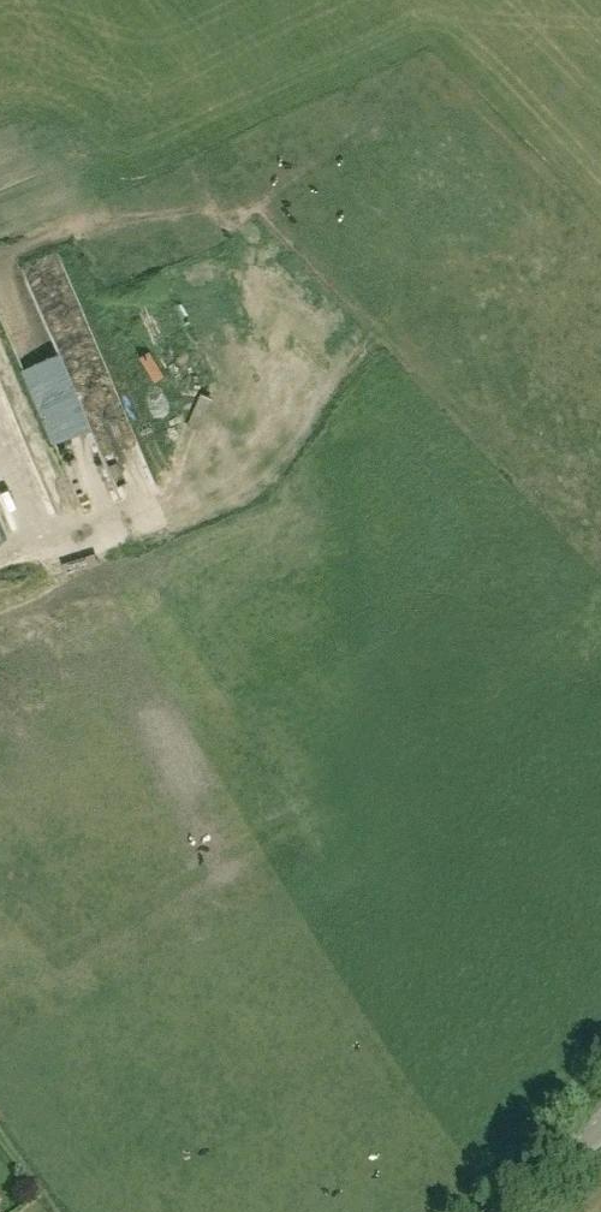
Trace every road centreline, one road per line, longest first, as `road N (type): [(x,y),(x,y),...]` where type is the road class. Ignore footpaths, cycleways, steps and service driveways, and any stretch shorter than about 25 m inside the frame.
road 1 (tertiary): [(515,1211),(600,1128)]

